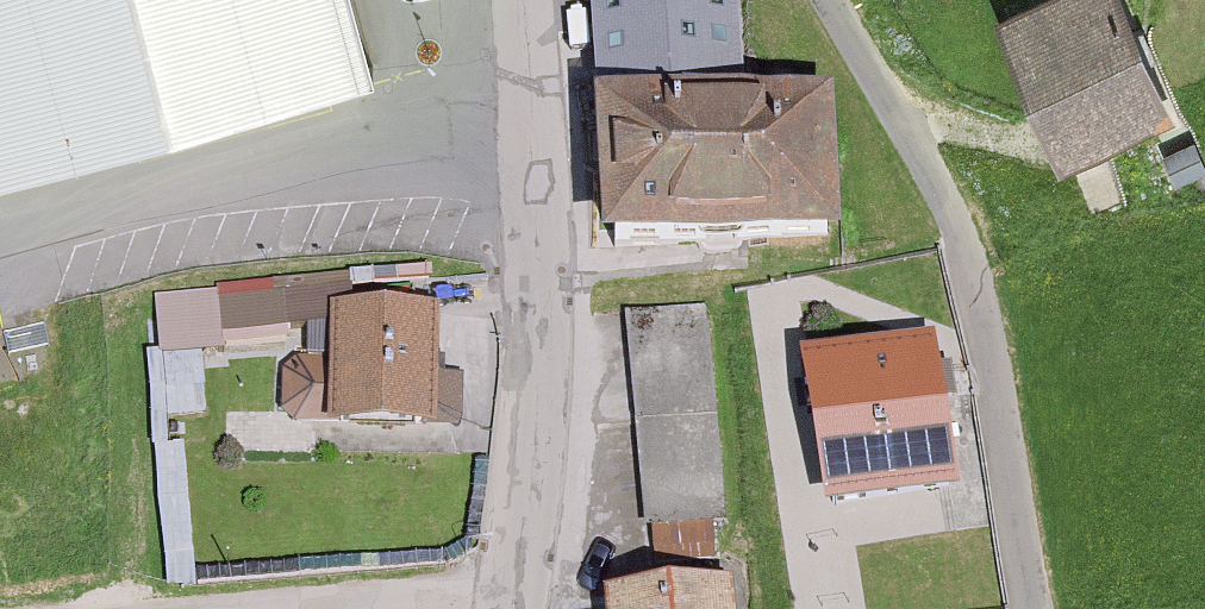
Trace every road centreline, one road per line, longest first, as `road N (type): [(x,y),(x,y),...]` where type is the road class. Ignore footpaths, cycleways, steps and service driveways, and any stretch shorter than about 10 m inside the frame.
road 1 (residential): [(834,0),(970,264),(1036,608)]
road 2 (residential): [(550,160),(183,182),(65,210),(0,244)]
road 3 (residential): [(522,608),(540,499),(550,160)]
road 4 (residential): [(550,160),(535,0)]

